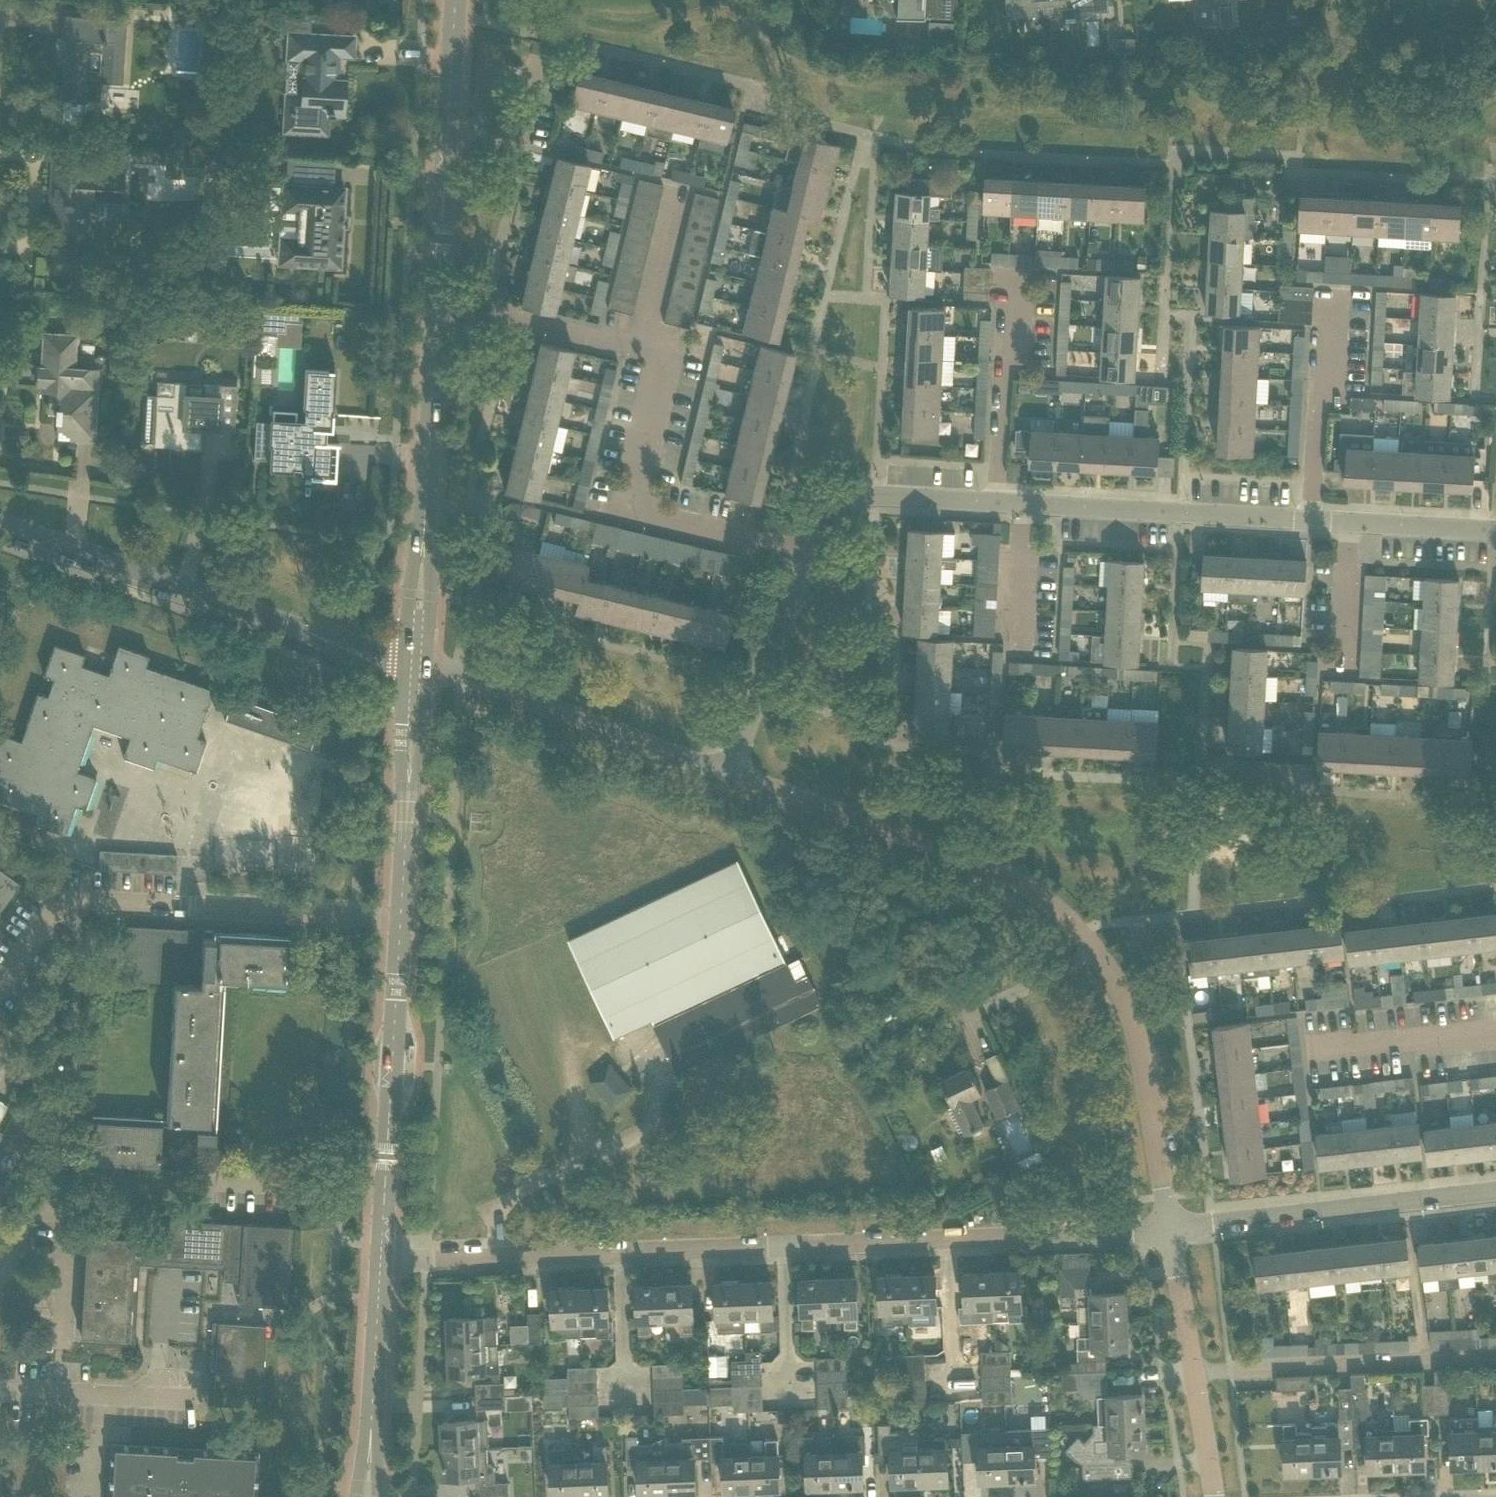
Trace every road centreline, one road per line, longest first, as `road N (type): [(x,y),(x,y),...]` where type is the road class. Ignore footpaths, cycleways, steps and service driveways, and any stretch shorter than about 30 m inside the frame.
road 1 (residential): [(379,1263),(1169,1227)]
road 2 (residential): [(1495,530),(878,494),(850,499),(826,517),(808,549)]
road 3 (residential): [(1169,1227),(1120,998),(1094,949),(1051,904),(991,864),(727,777)]
road 4 (residential): [(808,549),(645,508),(633,478),(660,367),(643,345),(440,298)]
road 5 (residential): [(415,667),(0,521)]
road 6 (residential): [(401,914),(60,903),(0,981)]
road 7 (tertiary): [(415,667),(440,298)]
road 8 (tertiary): [(379,1263),(401,914)]
road 9 (residential): [(727,777),(415,667)]
road 10 (residential): [(1169,1227),(1495,1189)]
road 11 (tertiary): [(440,298),(455,0)]
road 12 (residential): [(1215,1496),(1169,1227)]
road 13 (tertiary): [(401,914),(415,667)]
road 14 (residential): [(727,777),(808,549)]
road 15 (tertiary): [(367,1496),(379,1263)]
road 16 (residential): [(0,1053),(50,1087),(56,1113),(36,1207)]
road 17 (residential): [(1322,1050),(1495,1034)]

